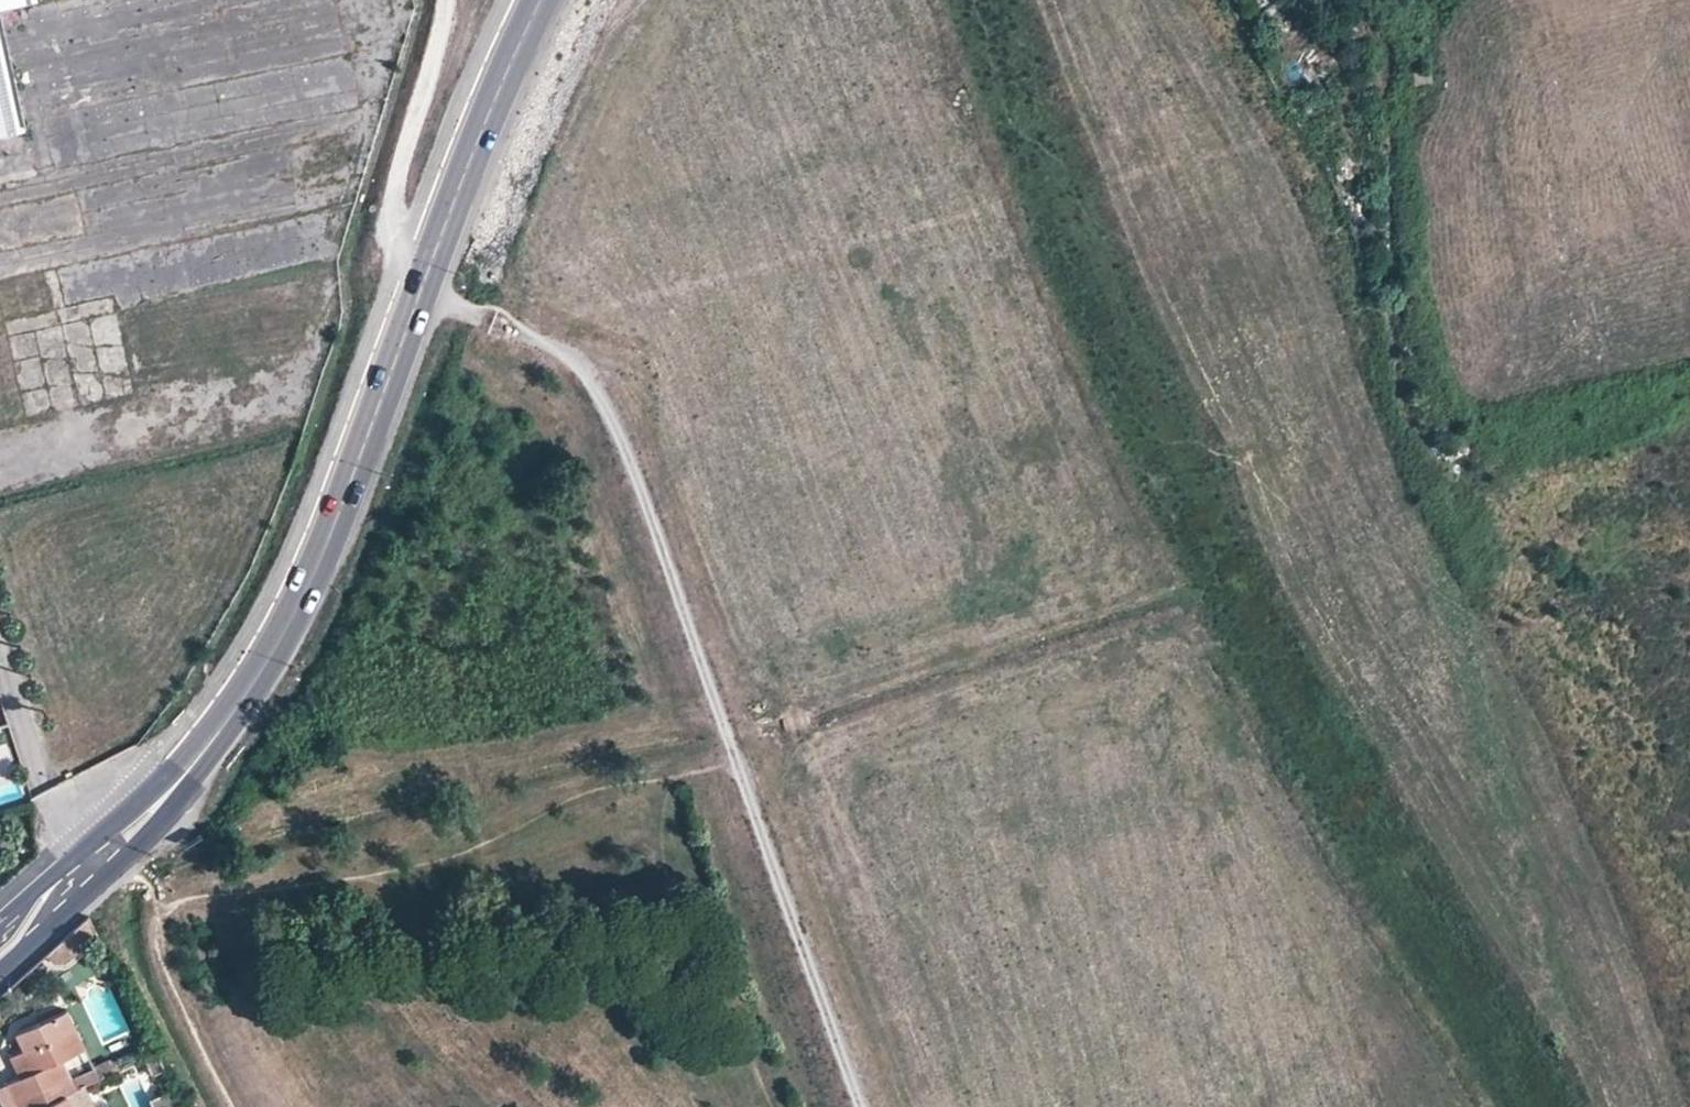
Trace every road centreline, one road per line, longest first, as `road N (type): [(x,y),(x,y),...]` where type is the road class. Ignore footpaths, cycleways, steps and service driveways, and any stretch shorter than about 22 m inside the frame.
road 1 (secondary): [(541,0),(322,558),(234,716),(170,793)]
road 2 (secondary): [(0,971),(160,823),(170,793)]
road 3 (secondary): [(170,793),(140,797),(0,919)]

